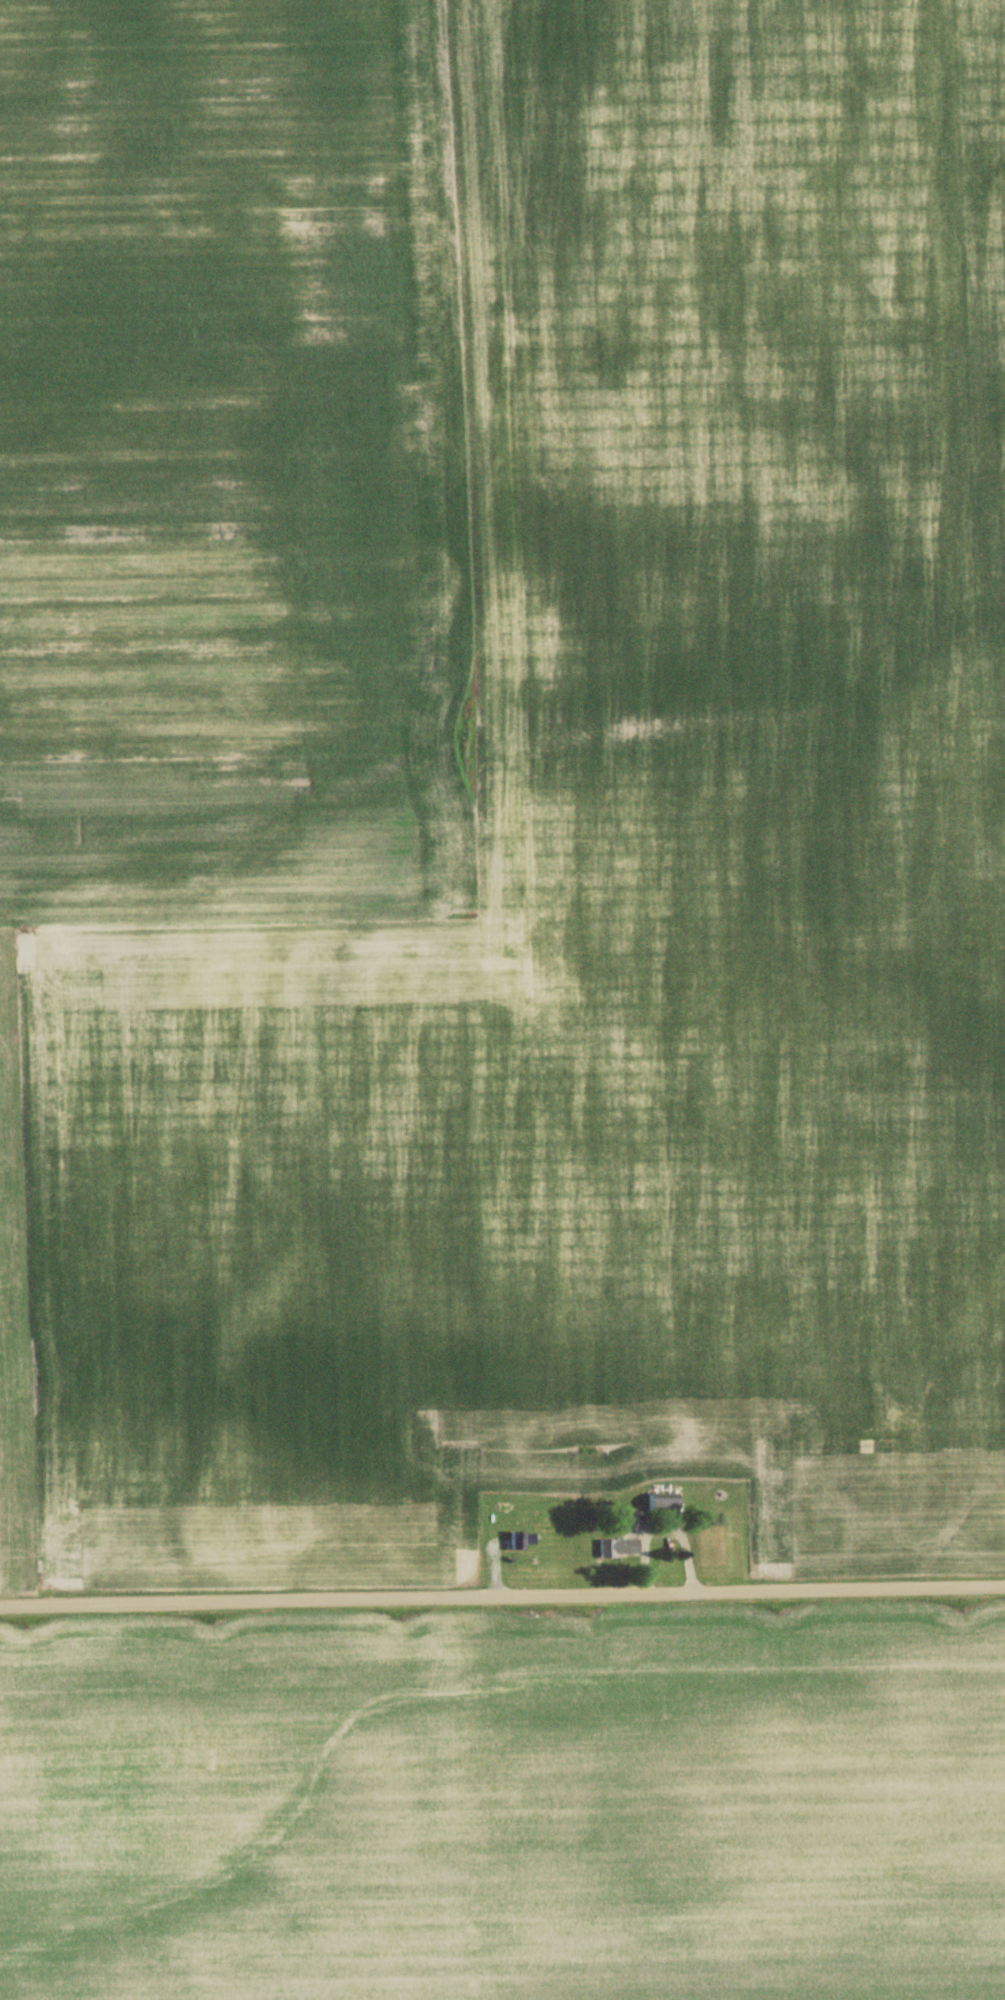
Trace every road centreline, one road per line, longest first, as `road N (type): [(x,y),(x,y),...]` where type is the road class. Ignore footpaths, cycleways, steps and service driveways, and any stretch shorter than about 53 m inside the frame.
road 1 (residential): [(0,1609),(1004,1588)]

